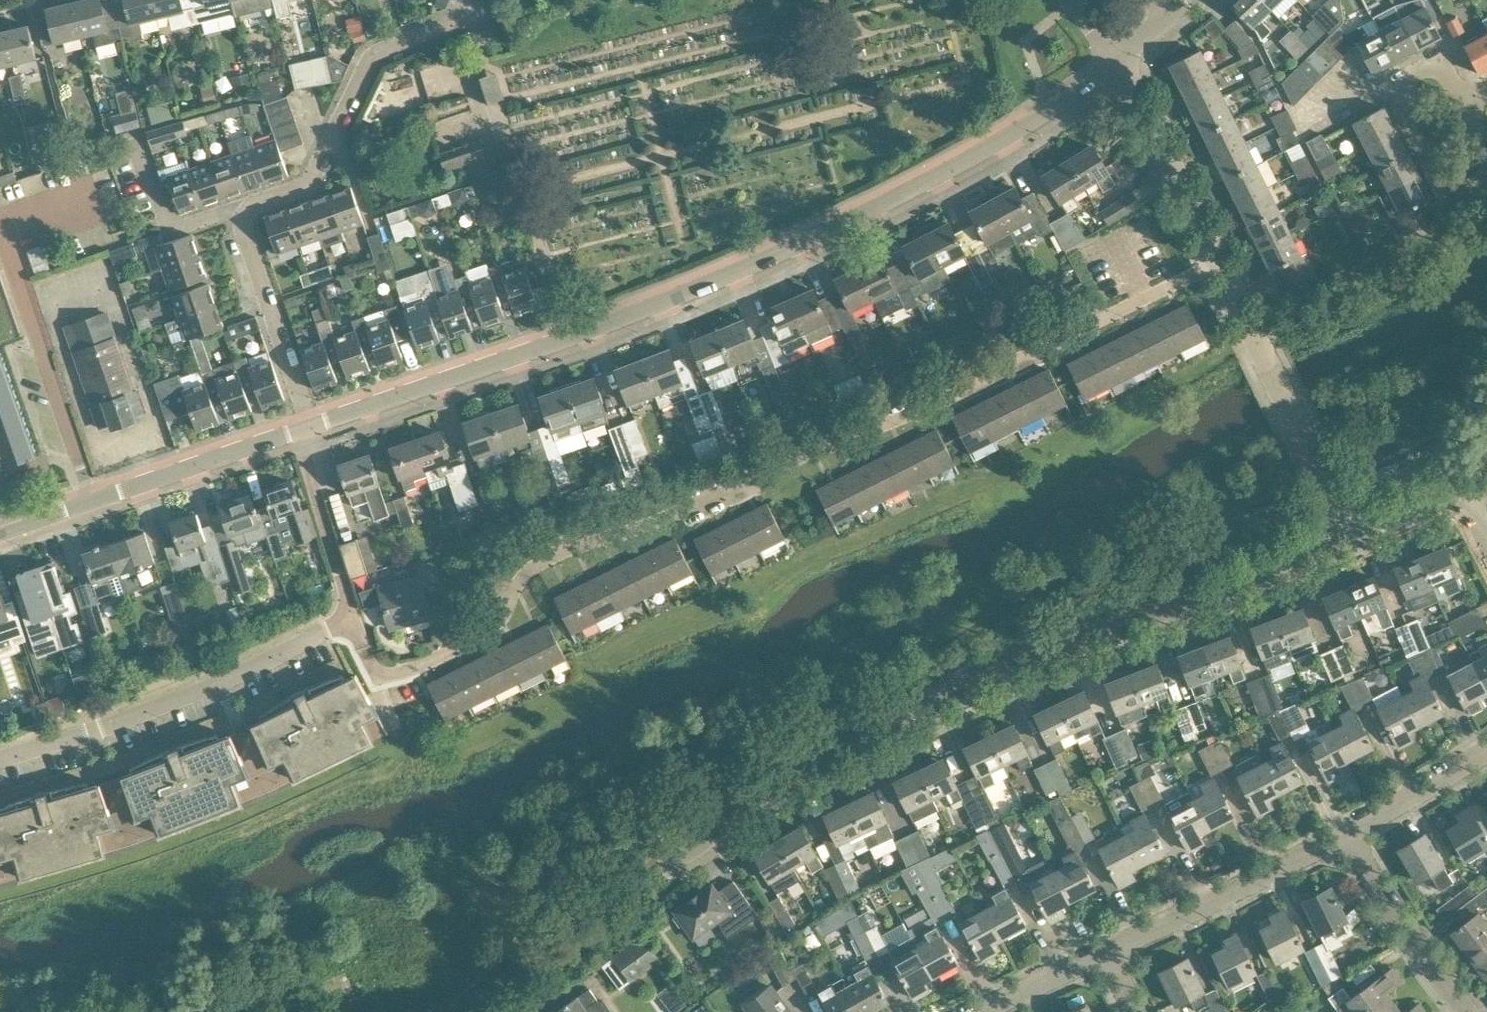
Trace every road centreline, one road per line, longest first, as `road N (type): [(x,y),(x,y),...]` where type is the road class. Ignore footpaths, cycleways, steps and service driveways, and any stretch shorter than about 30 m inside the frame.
road 1 (unclassified): [(311,427),(307,463),(348,623),(387,676),(459,647),(502,617),(522,575),(568,550),(946,399),(1220,260)]
road 2 (unclassified): [(311,427),(784,255),(1119,66)]
road 3 (residential): [(680,847),(828,753),(975,678),(1353,535)]
road 4 (residential): [(240,212),(297,195),(324,162),(378,57),(470,0)]
road 5 (unclassified): [(1353,535),(1220,260)]
road 6 (unclassified): [(94,501),(0,221)]
road 7 (residential): [(1106,950),(1344,831)]
road 8 (unclassified): [(94,501),(311,427)]
road 9 (residential): [(311,427),(240,212)]
road 10 (residential): [(1470,1011),(1344,831)]
road 11 (unclassified): [(1220,260),(1119,66)]
road 12 (residential): [(1387,85),(1456,221),(1486,204)]
road 13 (residential): [(1344,831),(1486,749)]
road 14 (residential): [(240,212),(171,231),(142,148)]
road 15 (residential): [(978,1011),(1106,950)]
road 16 (residential): [(1353,535),(1462,484)]

